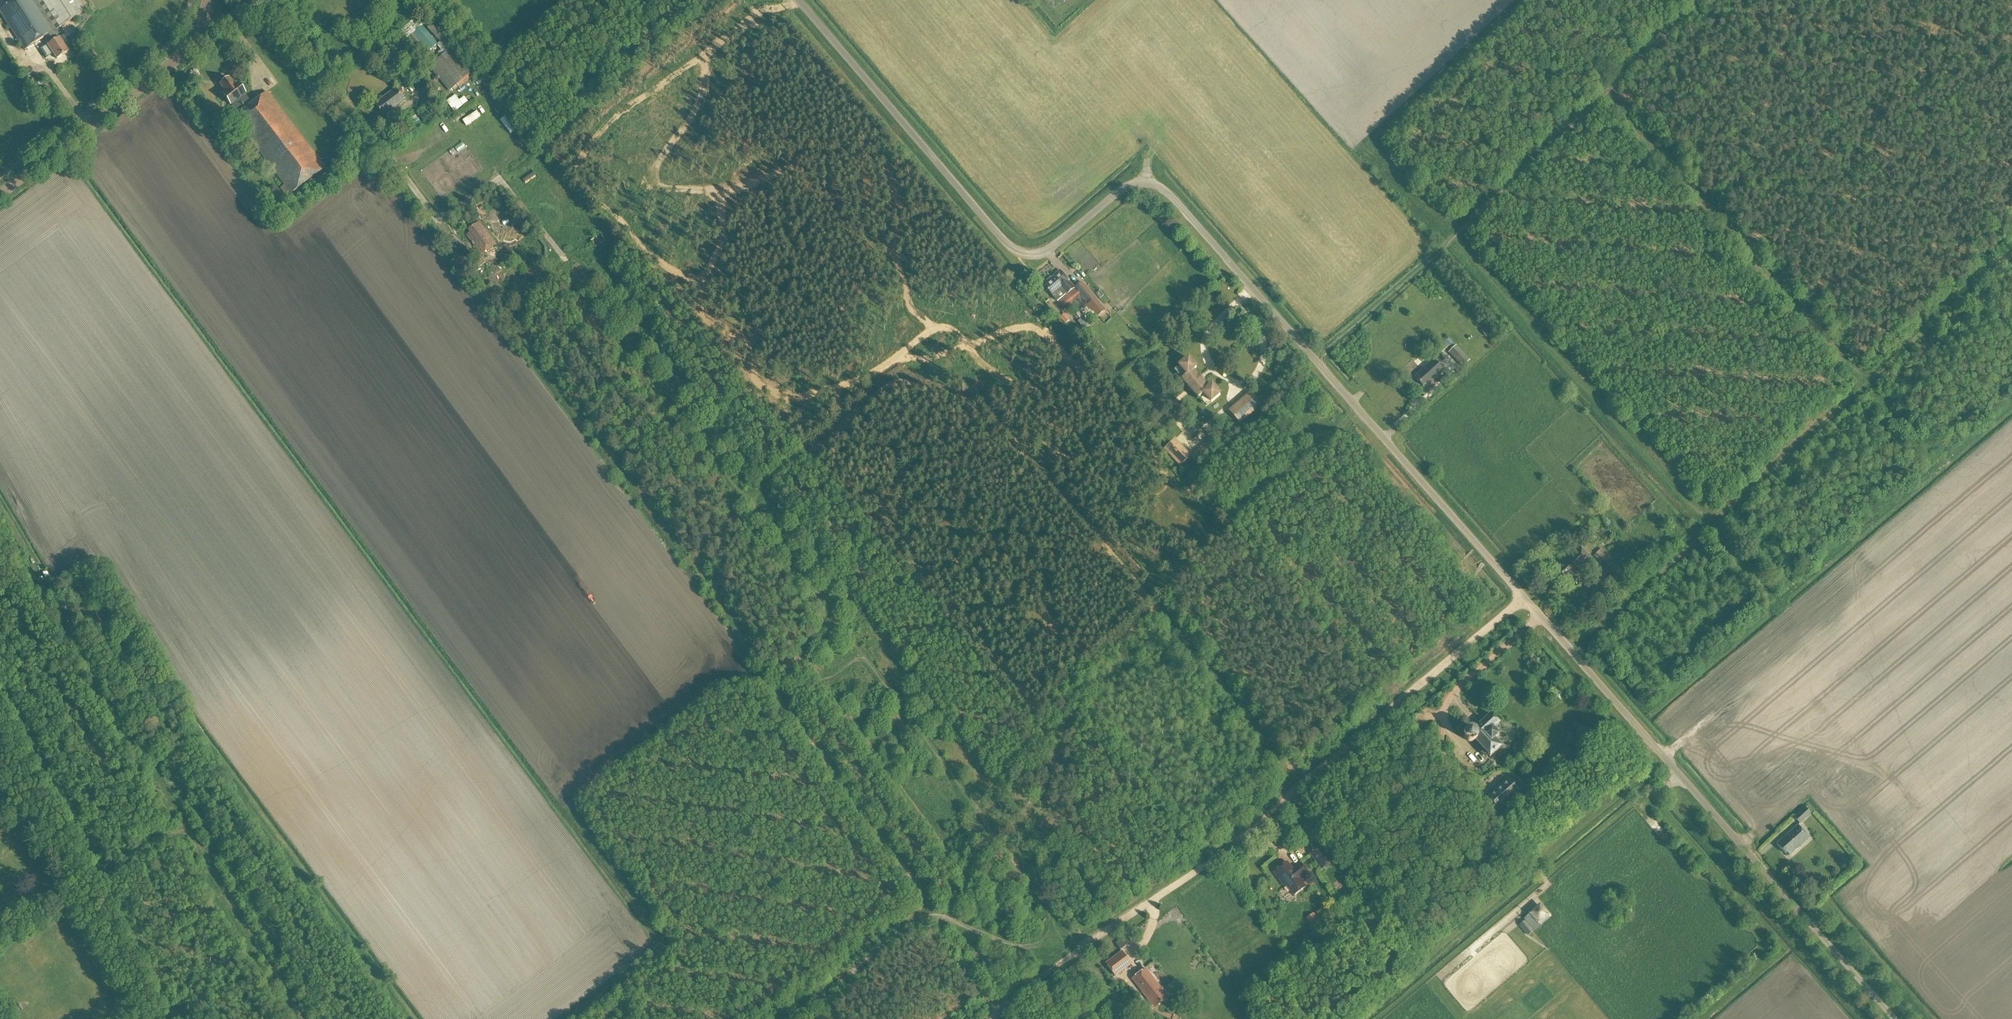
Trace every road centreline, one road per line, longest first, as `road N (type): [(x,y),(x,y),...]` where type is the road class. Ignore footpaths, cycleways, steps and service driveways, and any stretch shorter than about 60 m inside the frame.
road 1 (unclassified): [(1895,1018),(1168,194),(1151,185),(1129,187),(1049,251),(1015,252),(797,0)]
road 2 (track): [(863,655),(512,195)]
road 3 (track): [(1525,599),(1274,814),(1083,949)]
road 4 (track): [(1566,645),(1616,616),(1670,603),(1694,542),(1867,382)]
road 5 (unclassified): [(512,195),(497,183),(447,218),(437,216),(269,0)]
road 6 (secondary): [(0,195),(168,69),(200,32),(209,0)]
road 7 (track): [(792,1018),(926,920),(1040,954)]
road 8 (track): [(1314,359),(1505,189)]
road 9 (track): [(1712,0),(1568,131)]
road 10 (track): [(1867,382),(2011,255)]
road 11 (track): [(977,808),(863,655)]
road 12 (track): [(1240,522),(1361,412)]

